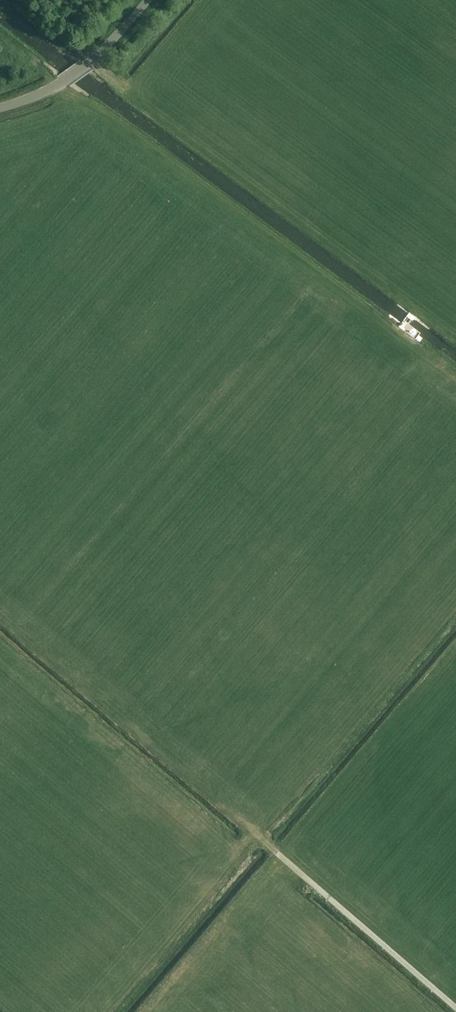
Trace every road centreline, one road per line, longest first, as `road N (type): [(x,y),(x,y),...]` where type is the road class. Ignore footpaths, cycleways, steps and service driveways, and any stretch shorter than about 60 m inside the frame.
road 1 (track): [(272,849),(455,1006)]
road 2 (unclassified): [(149,0),(88,65),(0,108)]

